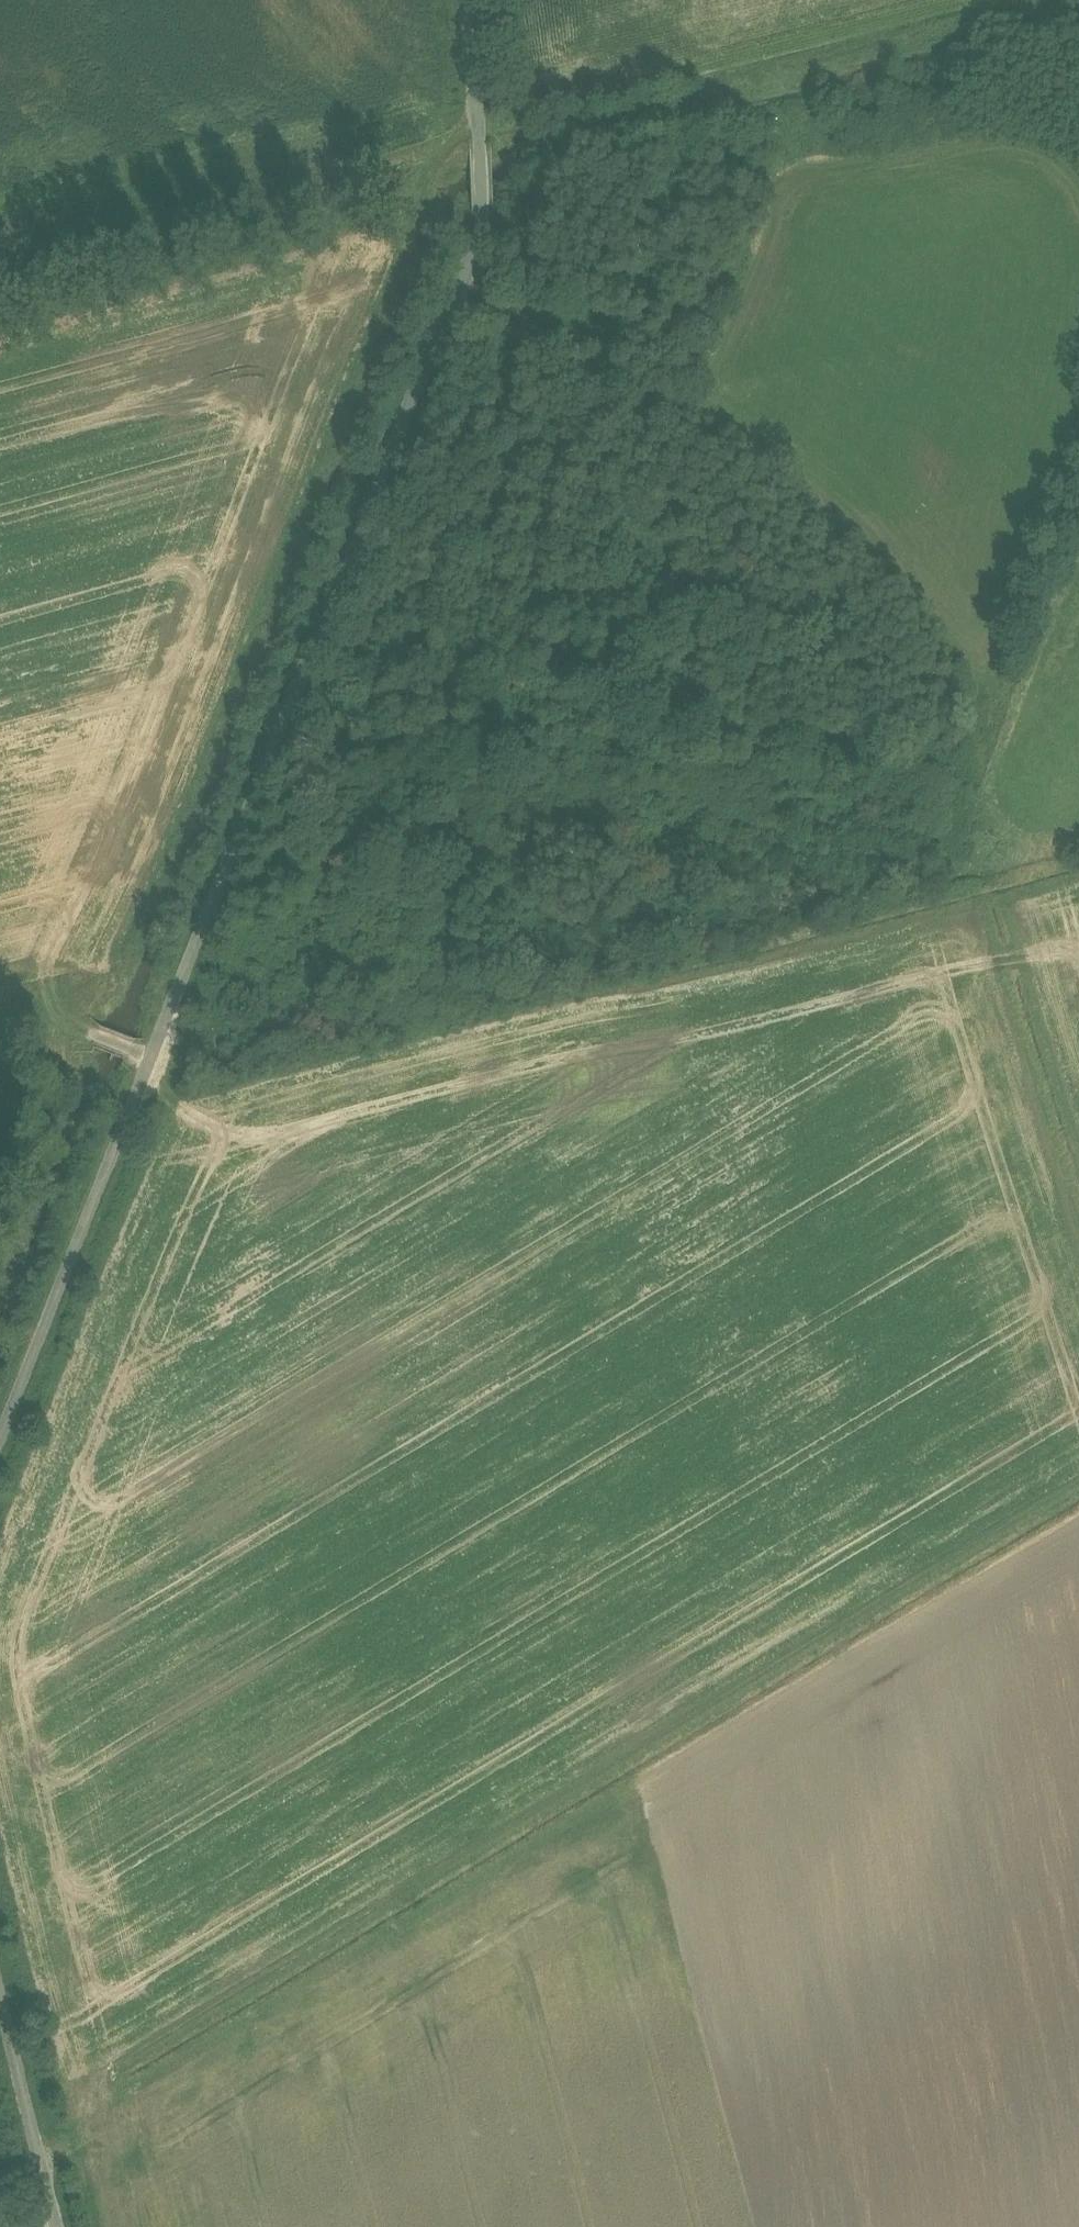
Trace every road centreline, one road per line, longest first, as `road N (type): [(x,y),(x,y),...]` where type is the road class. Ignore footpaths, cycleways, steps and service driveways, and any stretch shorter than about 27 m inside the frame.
road 1 (unclassified): [(0,1433),(482,226),(466,0)]
road 2 (track): [(459,284),(628,387),(655,396),(707,396),(853,368)]
road 3 (unclassified): [(59,2226),(0,1986)]
road 4 (track): [(154,1055),(85,1032),(0,1041)]

